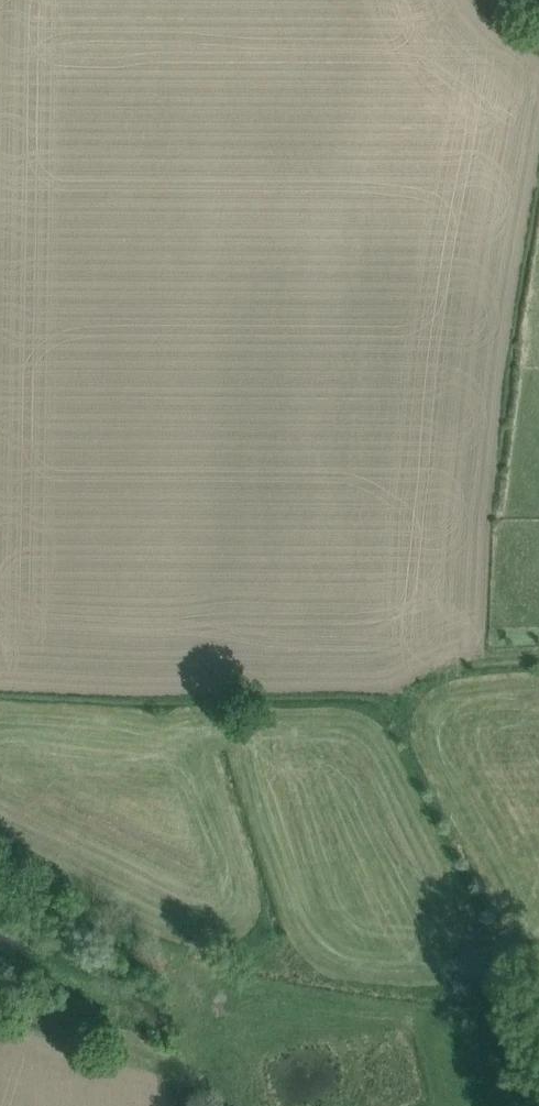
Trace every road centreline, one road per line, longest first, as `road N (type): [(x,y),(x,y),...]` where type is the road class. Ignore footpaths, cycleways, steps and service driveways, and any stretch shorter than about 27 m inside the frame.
road 1 (track): [(0,1000),(180,1057)]

